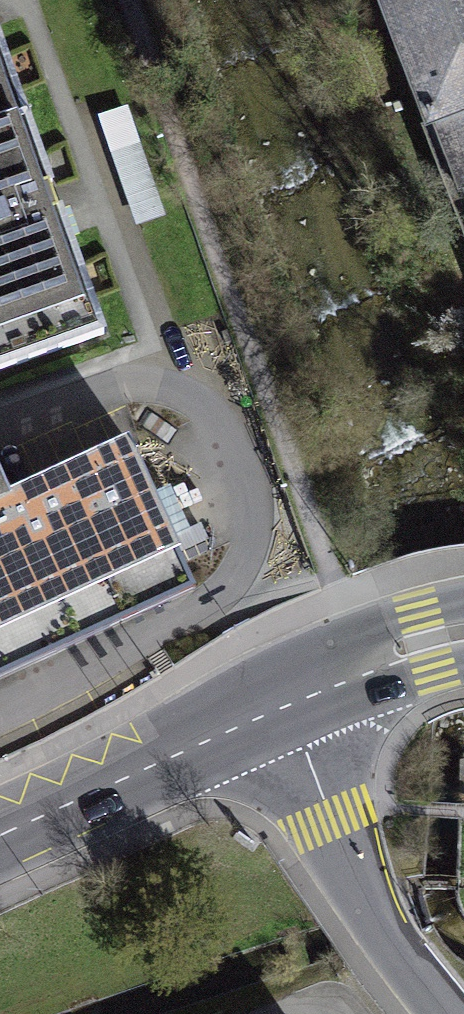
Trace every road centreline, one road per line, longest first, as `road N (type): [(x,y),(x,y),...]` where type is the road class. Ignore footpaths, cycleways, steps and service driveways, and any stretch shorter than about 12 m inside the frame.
road 1 (residential): [(443,1013),(381,935),(287,698)]
road 2 (primary): [(287,698),(0,834)]
road 3 (primary): [(463,633),(287,698)]

